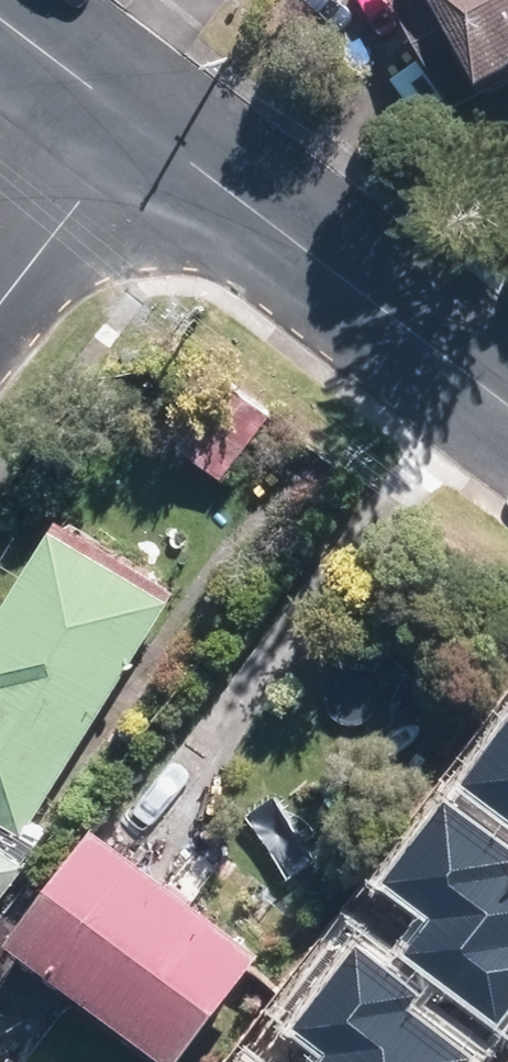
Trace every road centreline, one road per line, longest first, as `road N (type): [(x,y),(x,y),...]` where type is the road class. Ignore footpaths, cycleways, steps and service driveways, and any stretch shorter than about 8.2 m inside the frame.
road 1 (residential): [(145,121),(507,400)]
road 2 (residential): [(0,307),(145,121)]
road 3 (residential): [(0,8),(145,121)]

